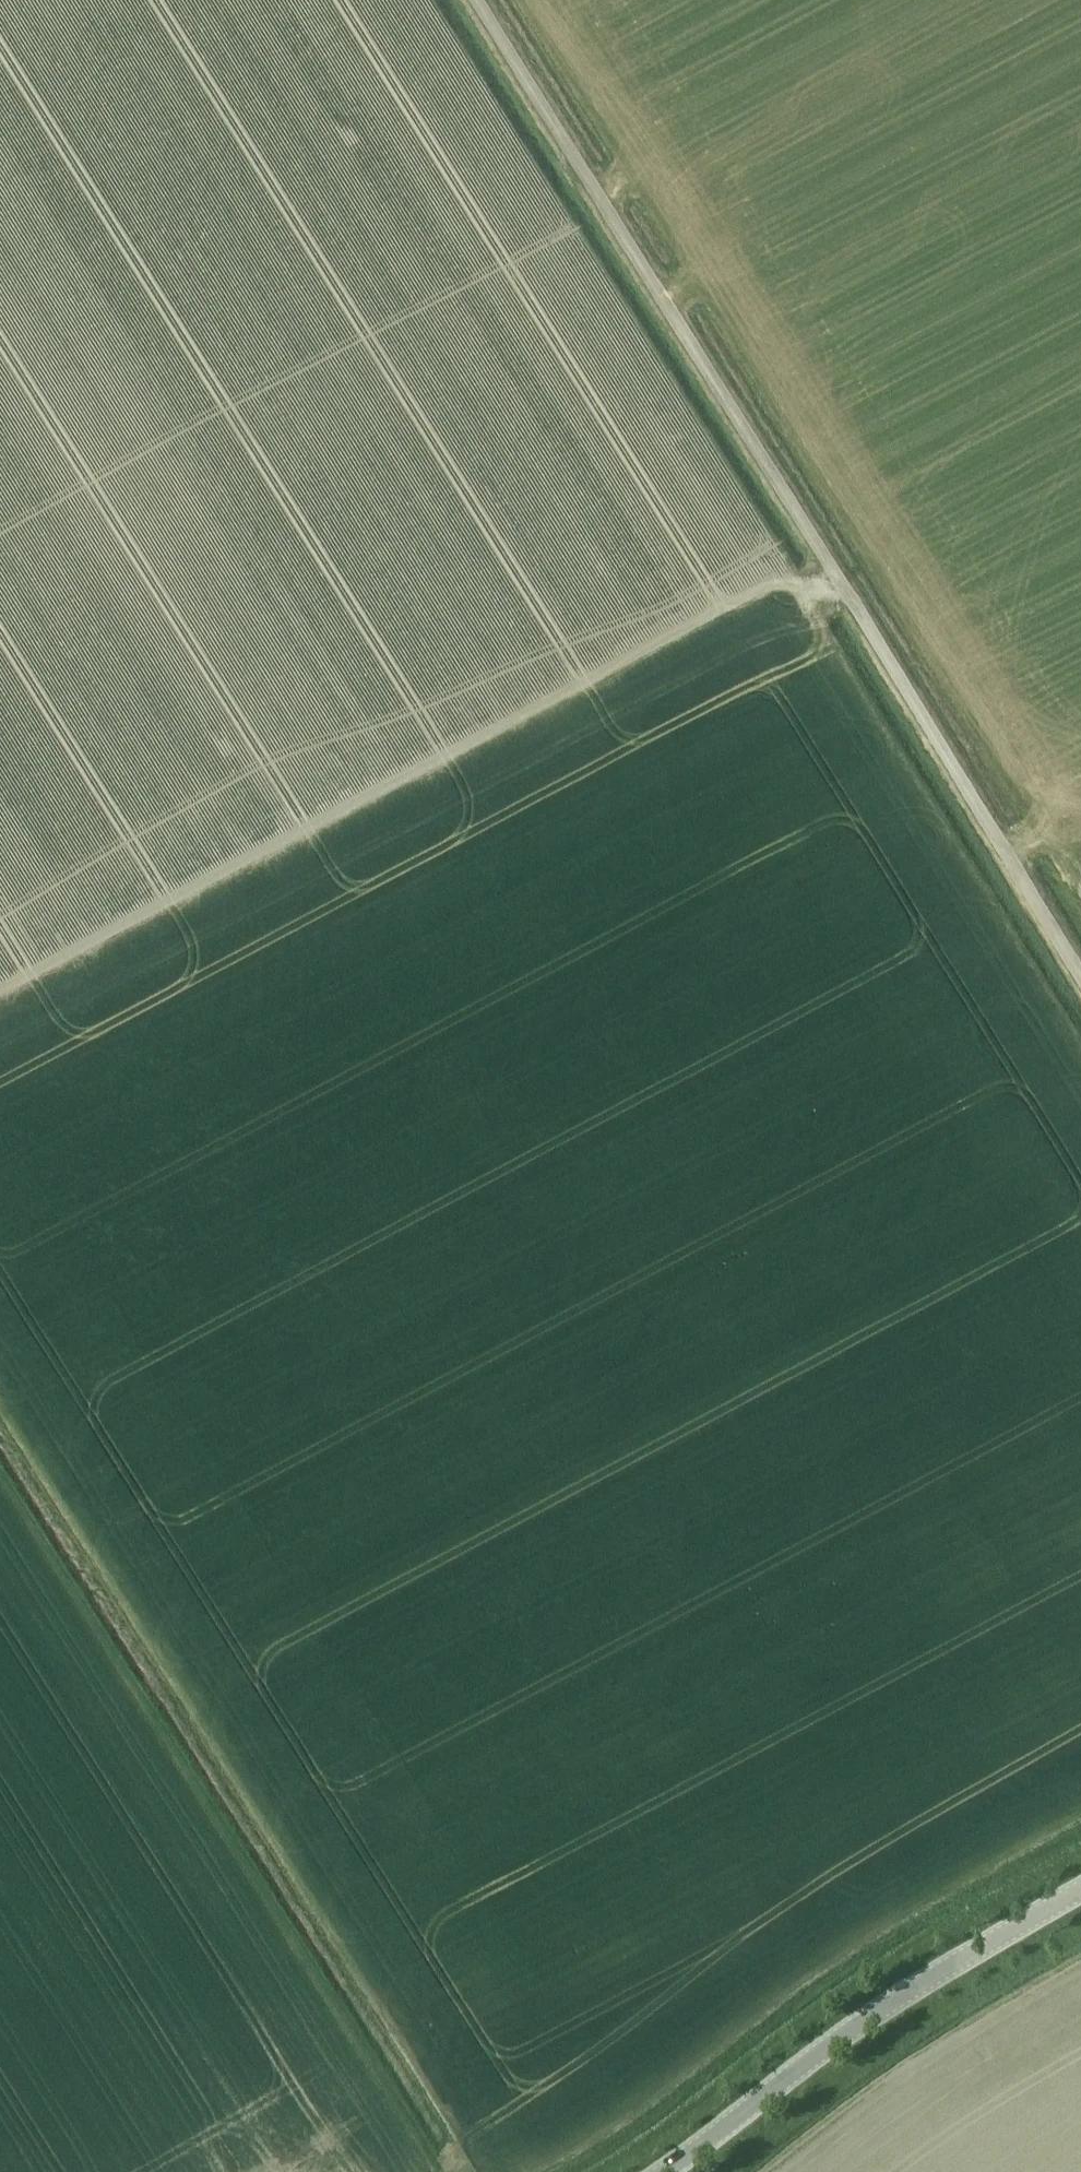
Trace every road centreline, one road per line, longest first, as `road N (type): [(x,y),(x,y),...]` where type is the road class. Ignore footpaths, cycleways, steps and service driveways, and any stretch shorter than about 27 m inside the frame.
road 1 (track): [(1080,974),(471,0)]
road 2 (tertiary): [(664,2171),(866,2017),(1080,1890)]

